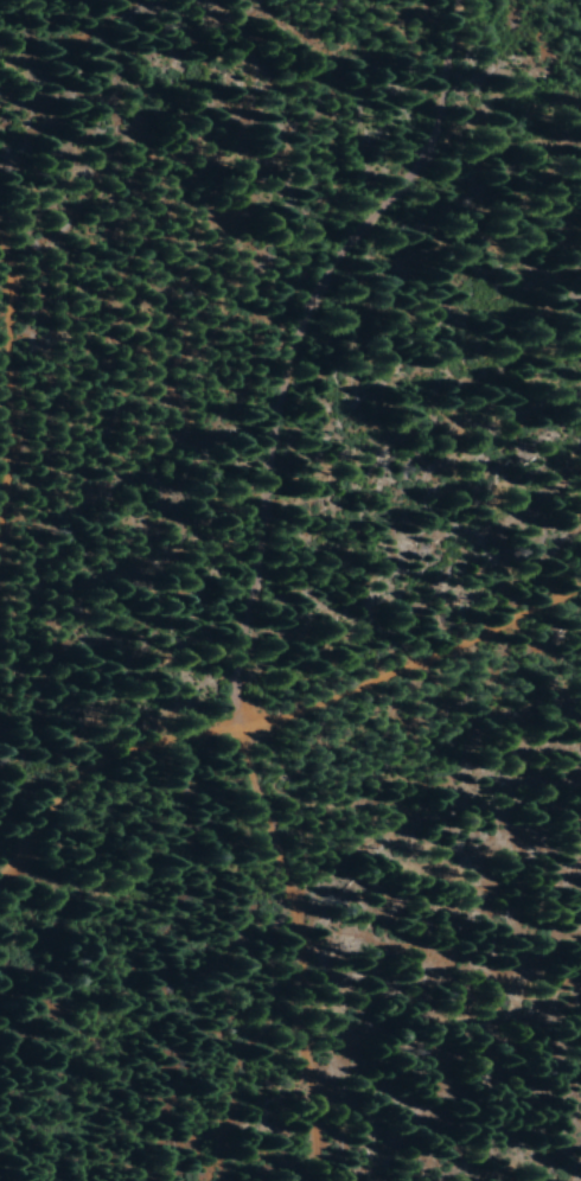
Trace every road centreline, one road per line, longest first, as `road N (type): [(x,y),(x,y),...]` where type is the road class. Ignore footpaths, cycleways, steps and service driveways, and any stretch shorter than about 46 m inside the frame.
road 1 (track): [(43,459),(141,472),(148,512),(241,566),(281,551),(359,300),(479,42),(481,0)]
road 2 (track): [(0,869),(202,784),(215,758),(340,738),(580,631)]
road 3 (track): [(0,759),(43,459),(0,191)]
road 4 (track): [(215,758),(241,566)]

